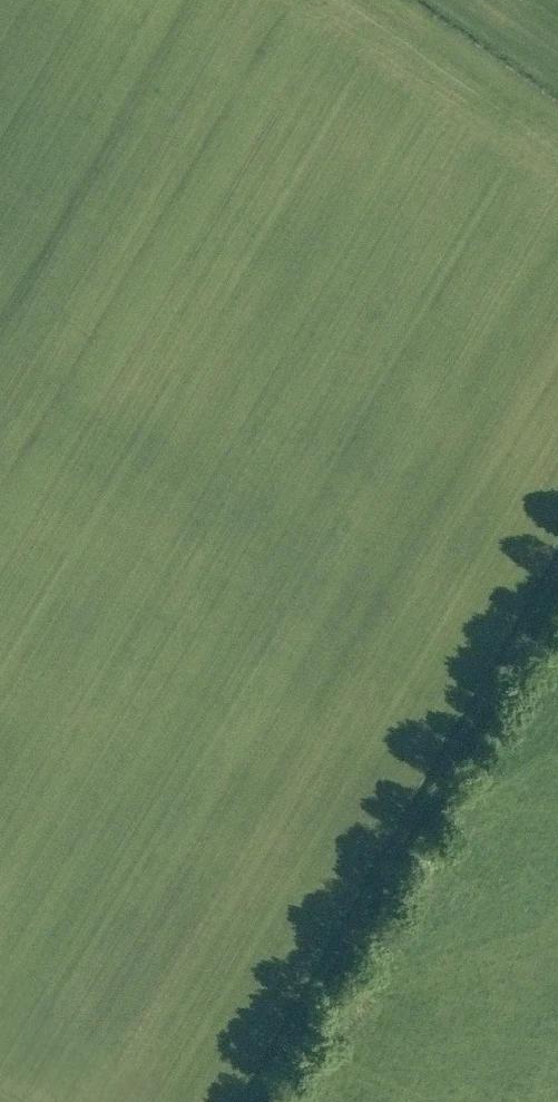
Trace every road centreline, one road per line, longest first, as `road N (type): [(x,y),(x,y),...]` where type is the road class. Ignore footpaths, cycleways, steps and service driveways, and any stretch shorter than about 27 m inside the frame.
road 1 (track): [(557,597),(264,1101)]

